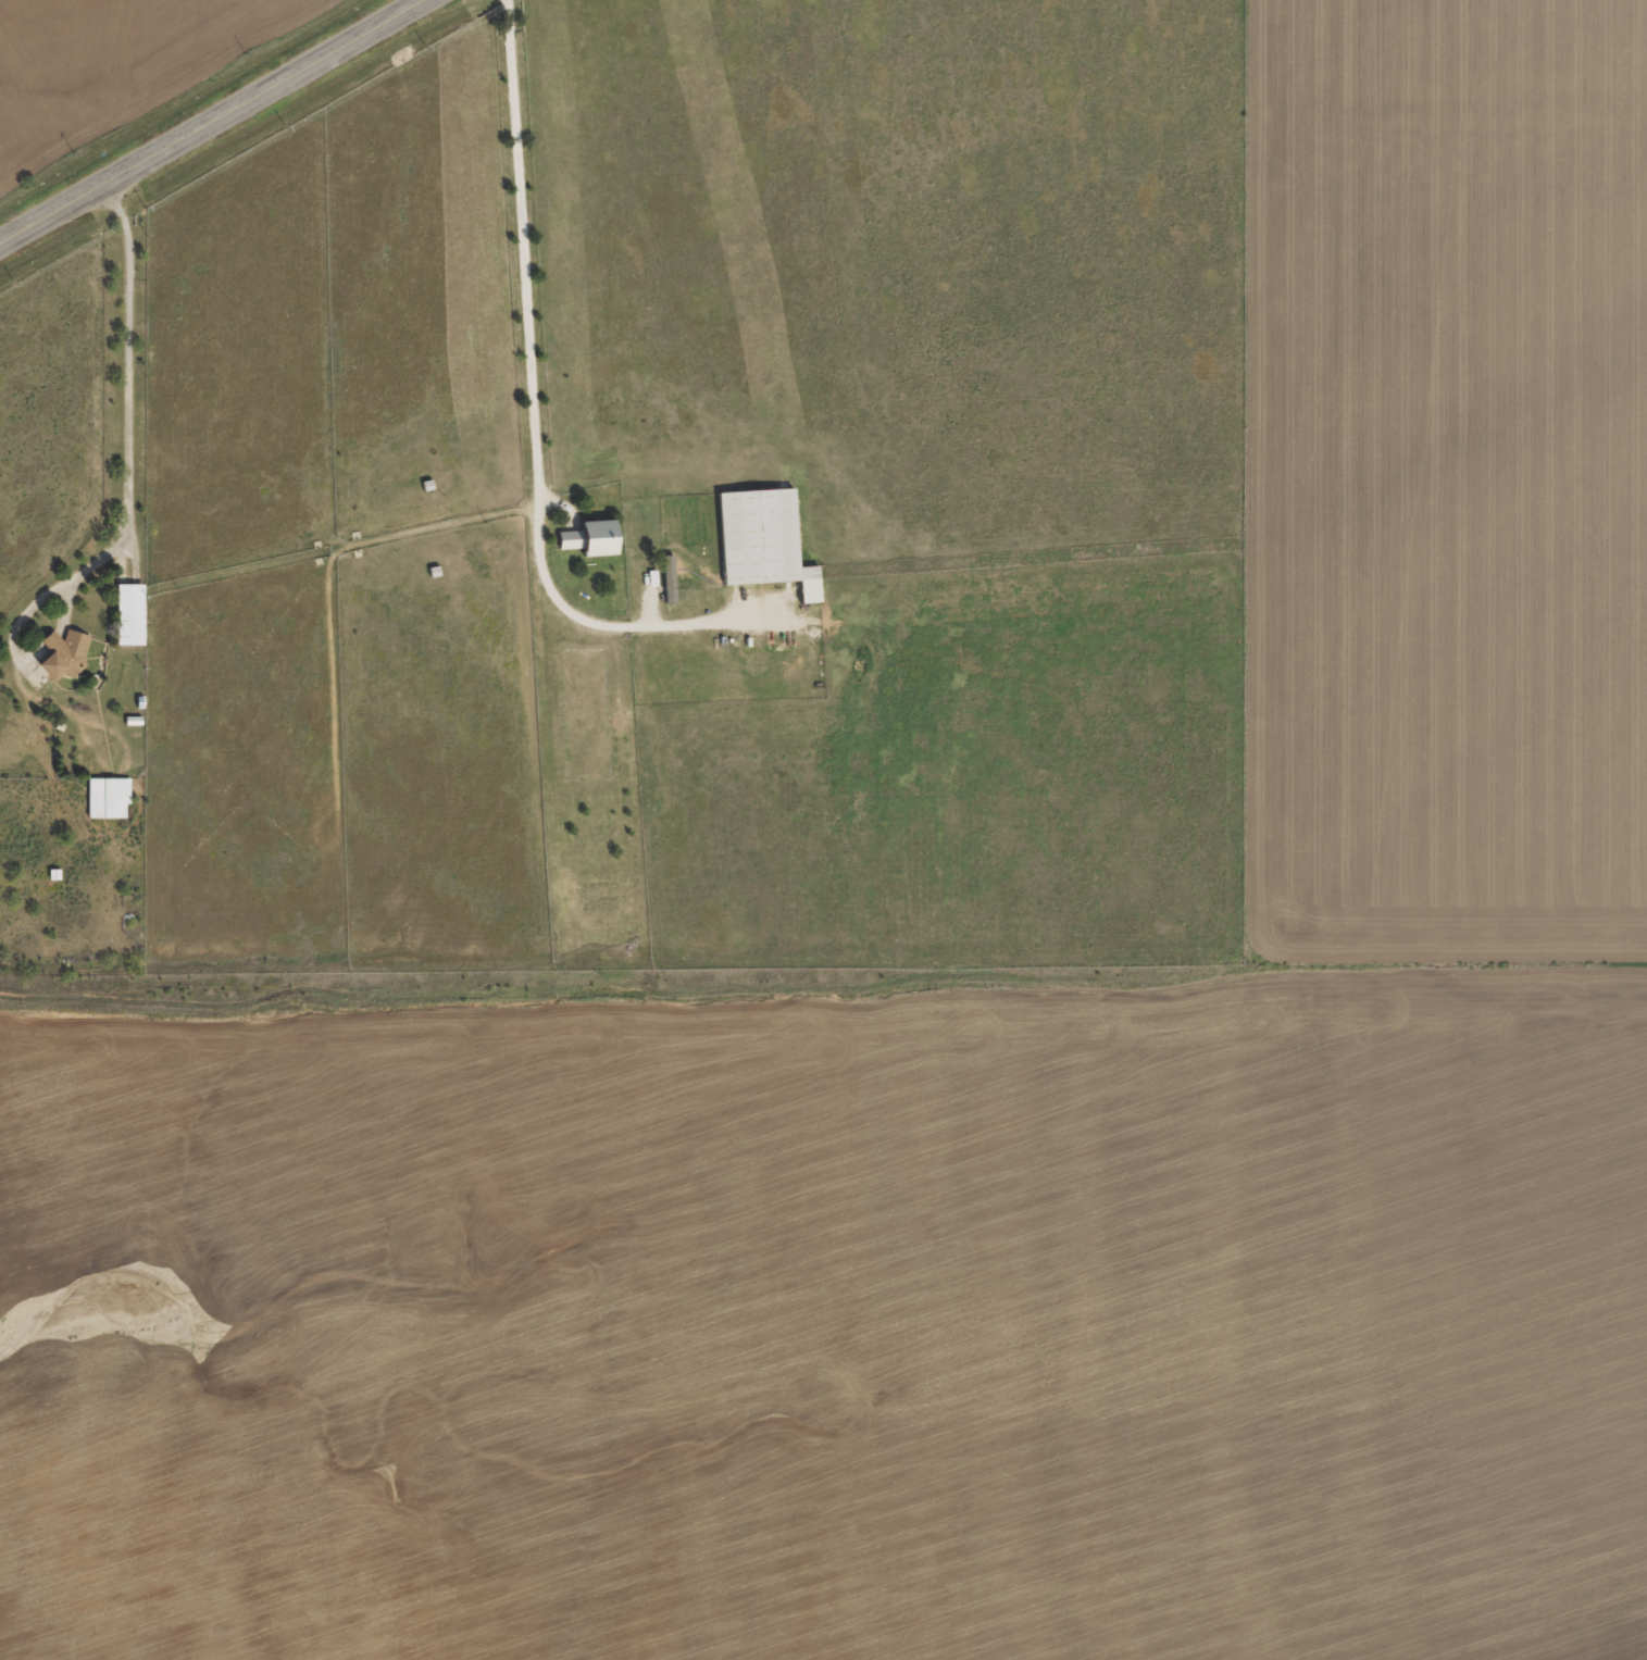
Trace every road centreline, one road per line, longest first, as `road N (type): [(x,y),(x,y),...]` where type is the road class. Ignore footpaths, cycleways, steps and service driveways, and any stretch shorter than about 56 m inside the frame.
road 1 (primary): [(0,255),(434,0)]

